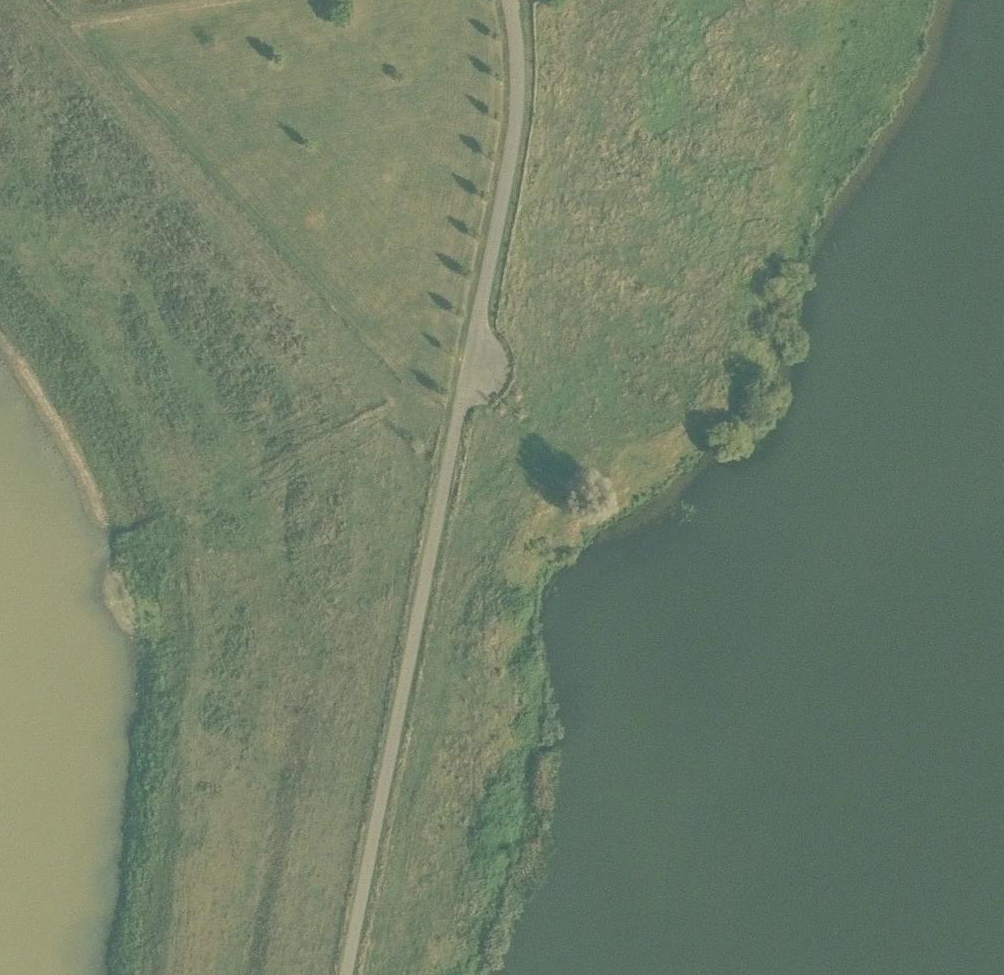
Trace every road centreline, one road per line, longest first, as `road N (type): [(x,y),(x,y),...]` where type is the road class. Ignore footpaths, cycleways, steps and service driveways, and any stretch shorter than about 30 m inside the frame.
road 1 (unclassified): [(347,974),(503,194),(514,125),(511,0)]

